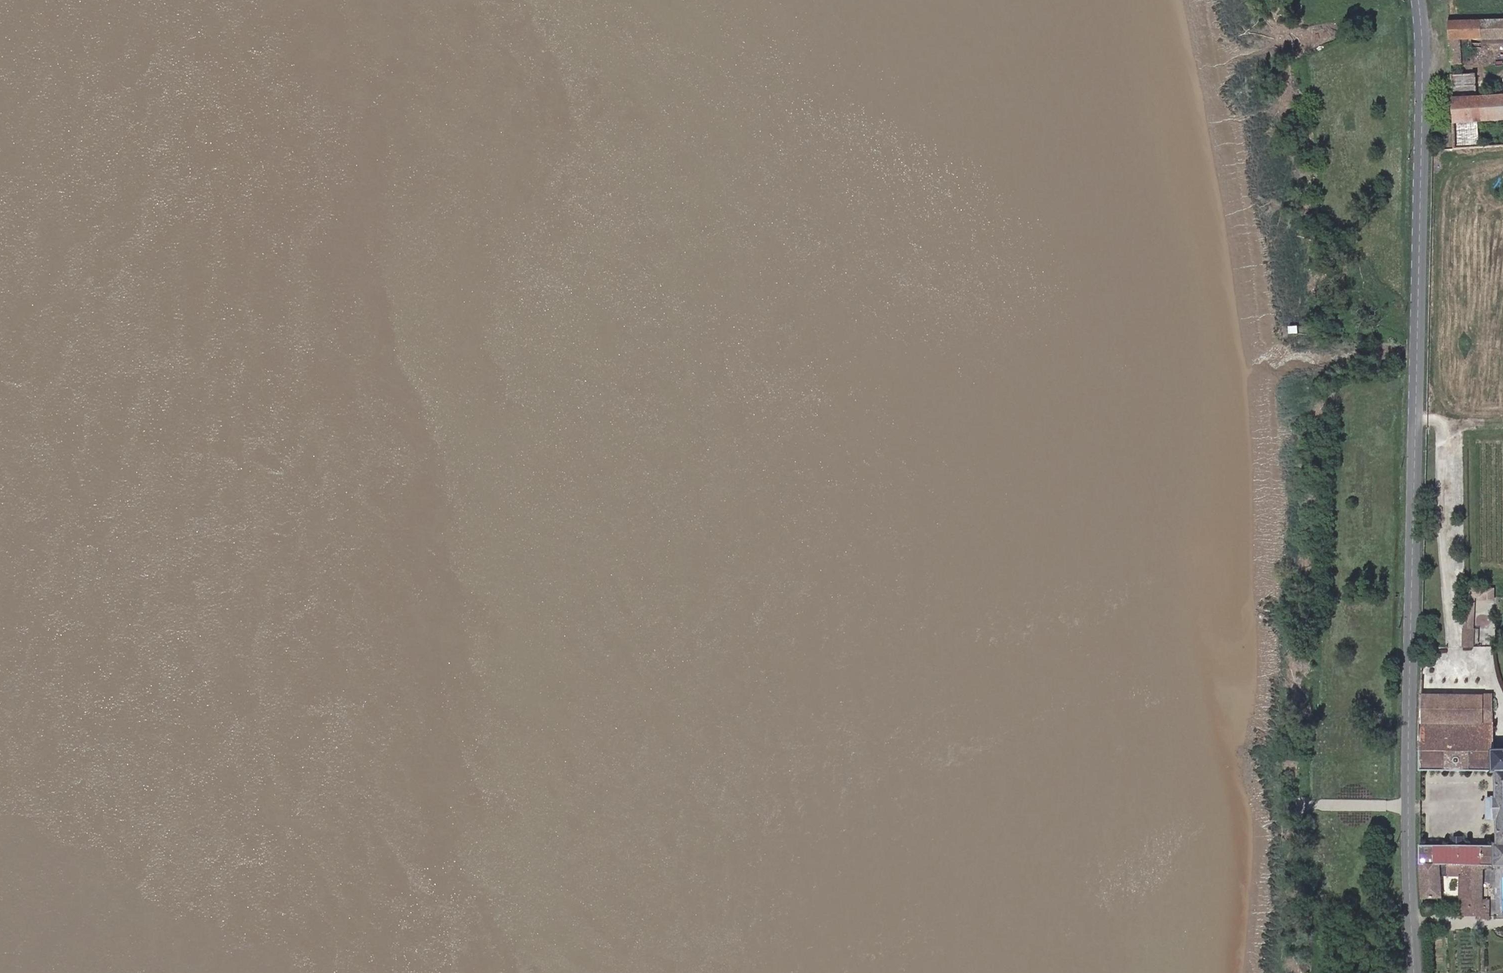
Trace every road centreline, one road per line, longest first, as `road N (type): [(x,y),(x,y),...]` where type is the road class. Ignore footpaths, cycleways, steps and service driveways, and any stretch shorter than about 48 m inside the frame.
road 1 (tertiary): [(1419,0),(1408,776),(1415,972)]

